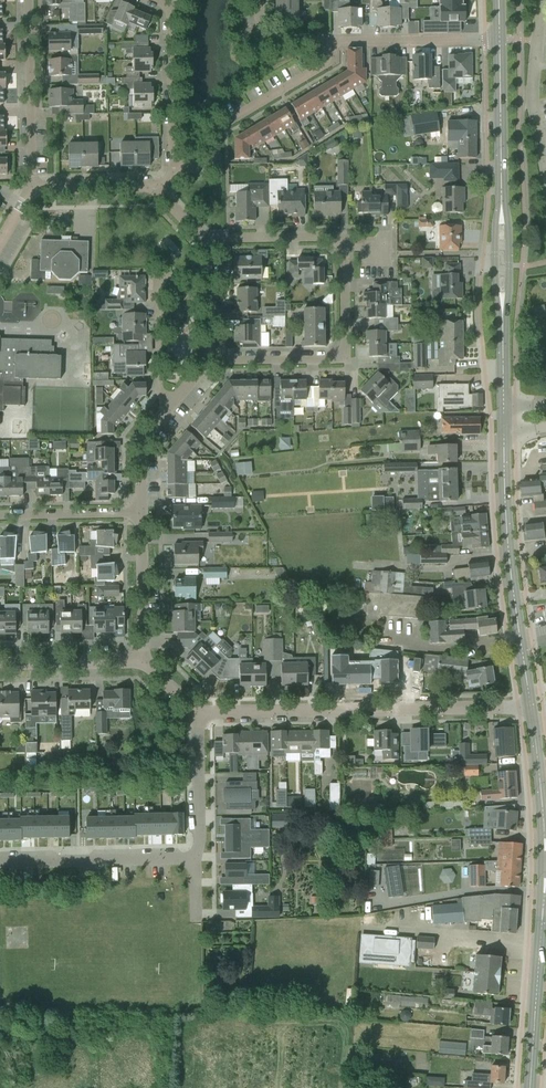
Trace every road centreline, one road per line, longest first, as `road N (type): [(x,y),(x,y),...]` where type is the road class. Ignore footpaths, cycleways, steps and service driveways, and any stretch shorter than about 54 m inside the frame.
road 1 (residential): [(531,705),(199,714)]
road 2 (tertiary): [(531,705),(516,621),(504,428)]
road 3 (residential): [(209,359),(337,357),(343,249)]
road 4 (residential): [(175,163),(216,162),(217,129),(327,60),(328,42)]
road 5 (tertiary): [(532,1087),(545,866)]
road 6 (residential): [(0,863),(195,858)]
road 7 (residential): [(34,187),(28,0)]
road 8 (residential): [(209,276),(157,277),(158,391),(170,403)]
road 9 (residential): [(545,171),(532,96),(542,0)]
road 10 (residential): [(175,163),(170,5),(157,0)]
road 11 (residential): [(328,42),(499,41)]
road 12 (tertiary): [(545,866),(531,705)]
road 13 (tertiary): [(501,202),(499,41)]
road 14 (residential): [(144,661),(142,512)]
road 15 (residential): [(199,714),(195,858)]
road 16 (residential): [(144,661),(0,664)]
road 17 (residential): [(0,515),(142,512)]
road 18 (residential): [(343,249),(325,237),(209,239)]
road 19 (residential): [(159,193),(143,186),(34,187)]
road 20 (residential): [(142,512),(139,443),(170,403)]

